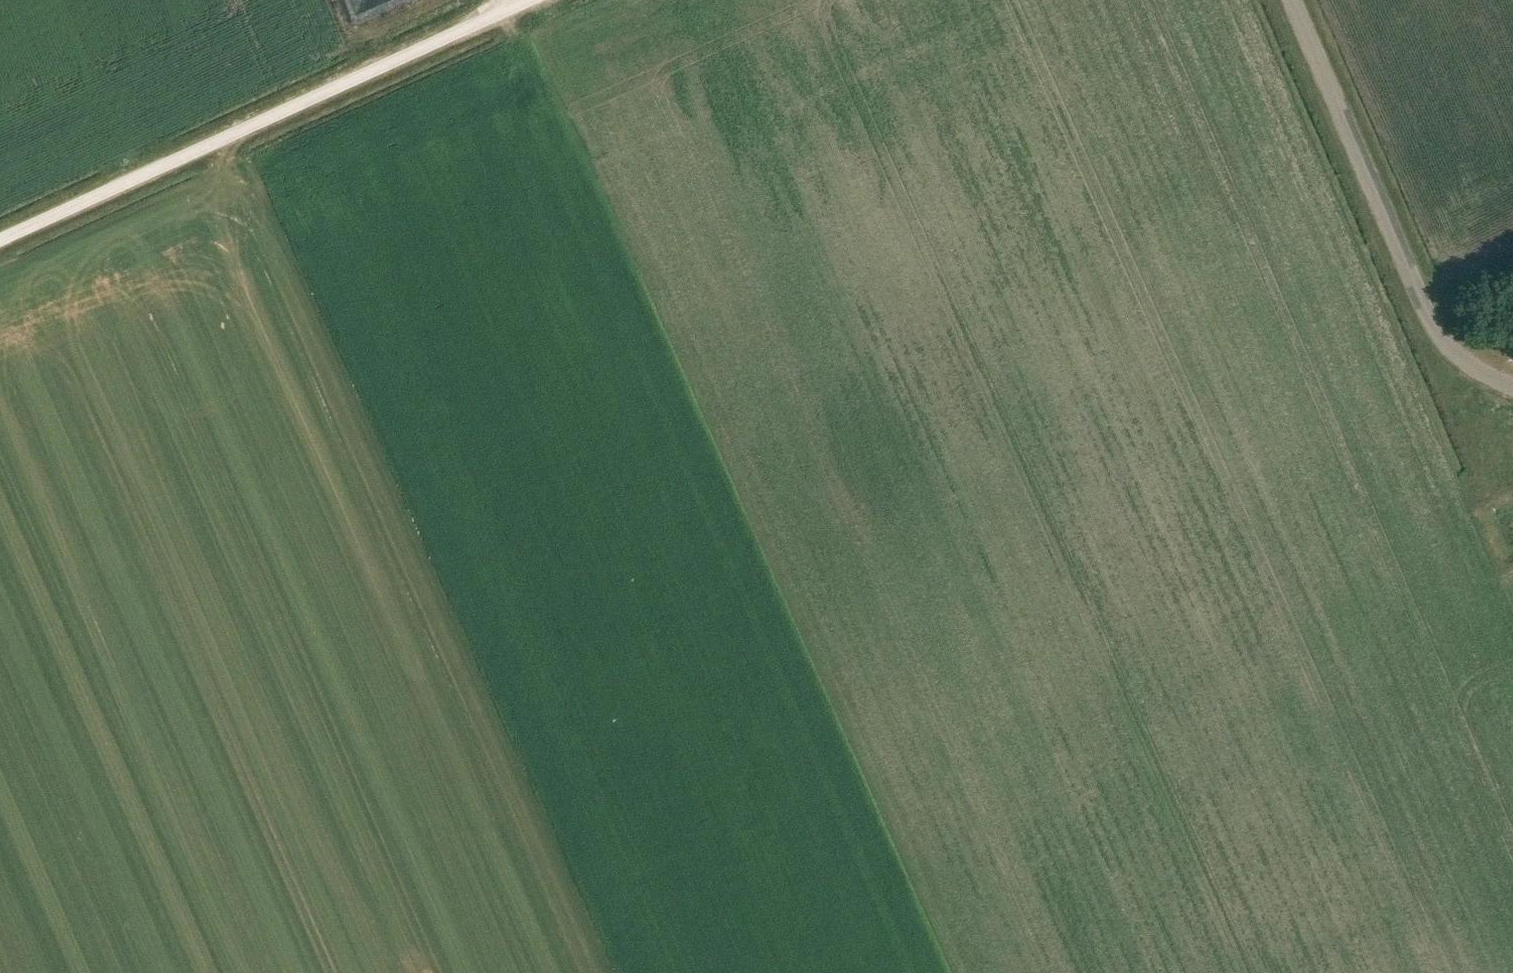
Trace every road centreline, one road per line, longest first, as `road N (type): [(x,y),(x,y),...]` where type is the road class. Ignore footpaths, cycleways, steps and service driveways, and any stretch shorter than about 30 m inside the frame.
road 1 (unclassified): [(0,238),(522,0)]
road 2 (unclassified): [(1512,386),(1449,347),(1422,304),(1292,0)]

